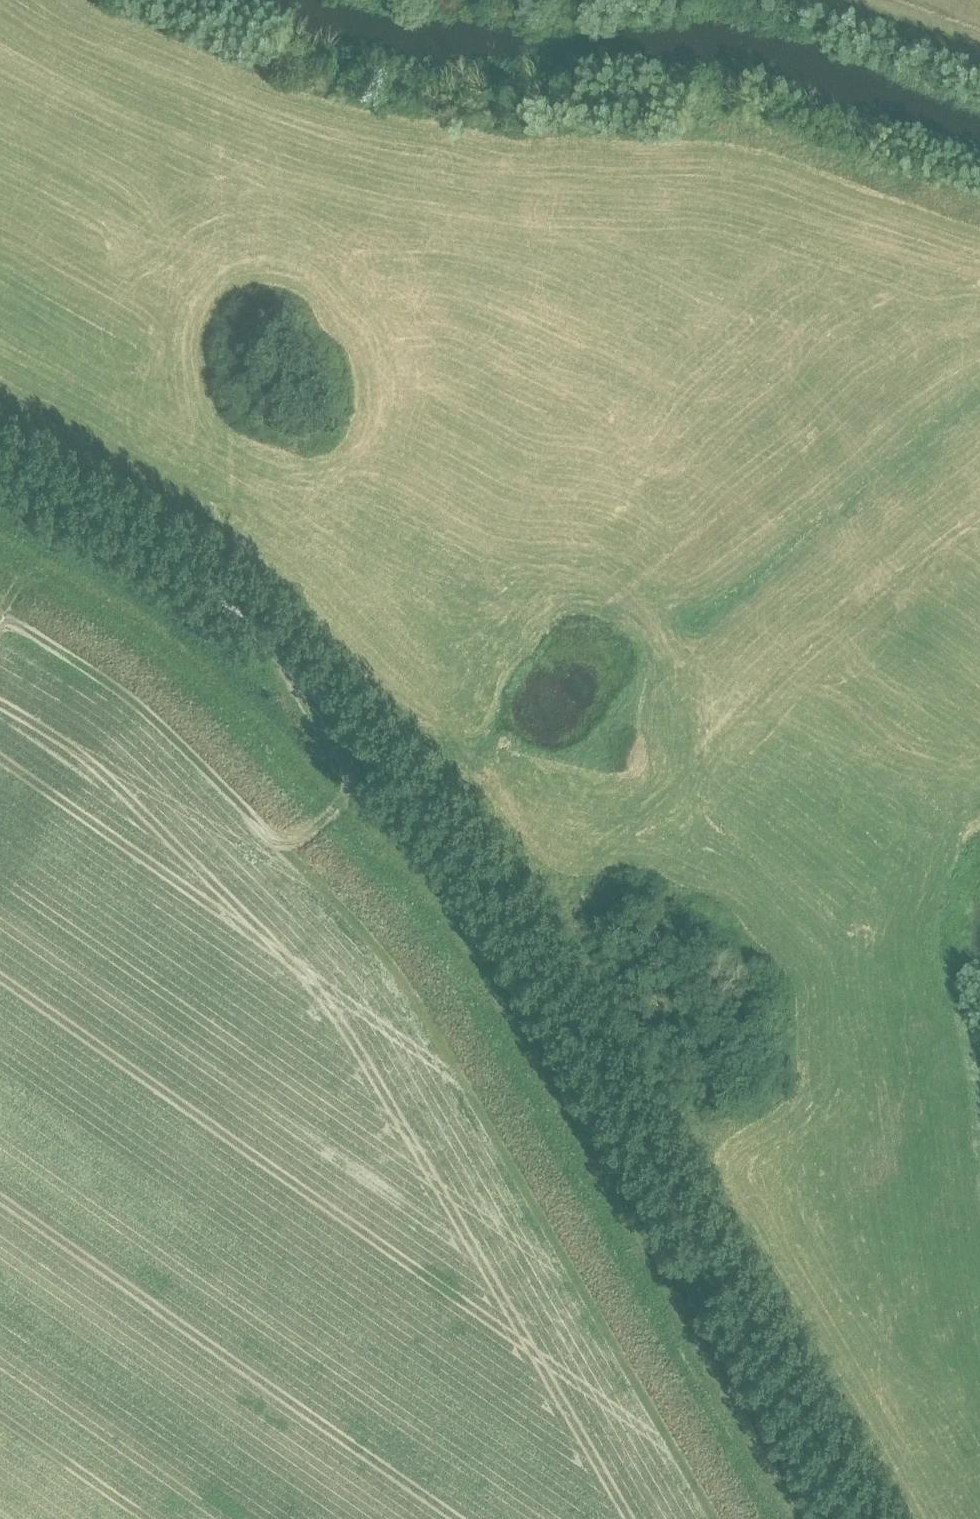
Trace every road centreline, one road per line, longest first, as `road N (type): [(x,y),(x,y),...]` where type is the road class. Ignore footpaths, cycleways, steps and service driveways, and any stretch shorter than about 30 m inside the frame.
road 1 (unclassified): [(862,1518),(517,941),(310,686),(228,607),(0,476)]

